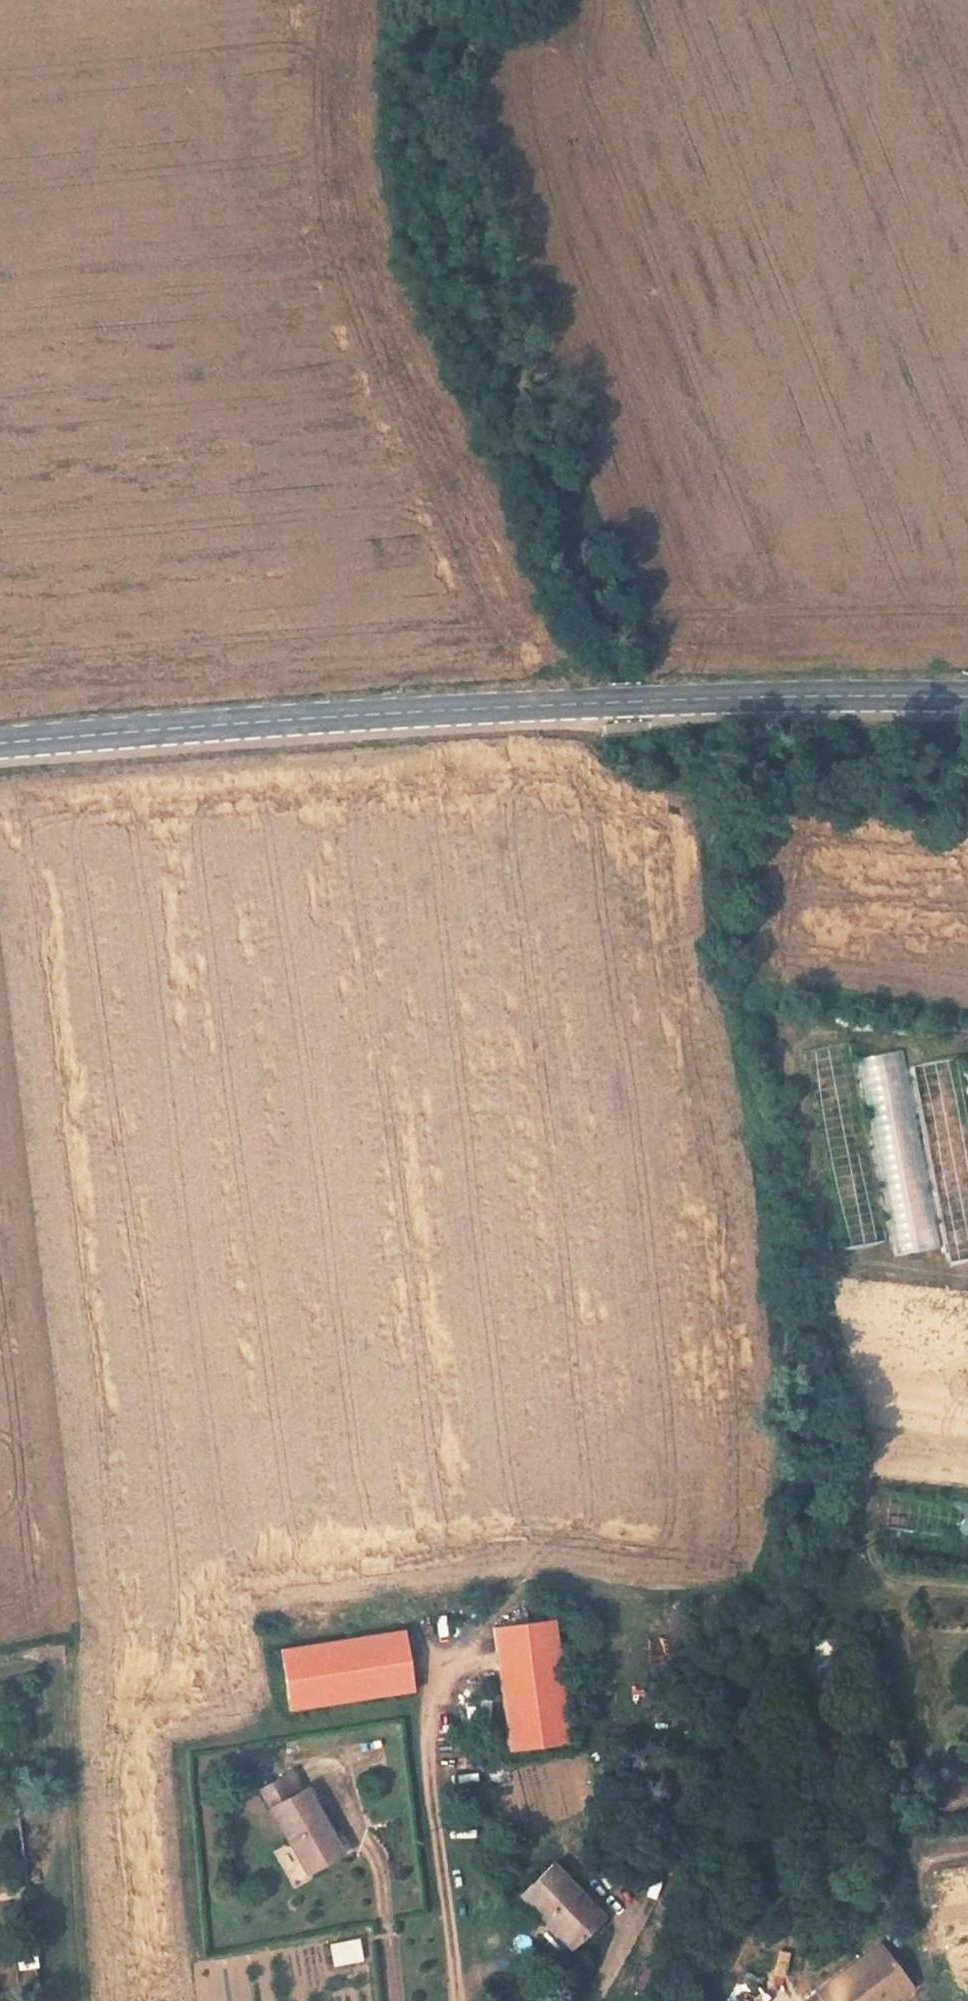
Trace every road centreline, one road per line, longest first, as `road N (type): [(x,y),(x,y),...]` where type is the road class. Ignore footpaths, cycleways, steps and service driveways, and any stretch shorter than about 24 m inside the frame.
road 1 (secondary): [(0,742),(600,702),(967,698)]

